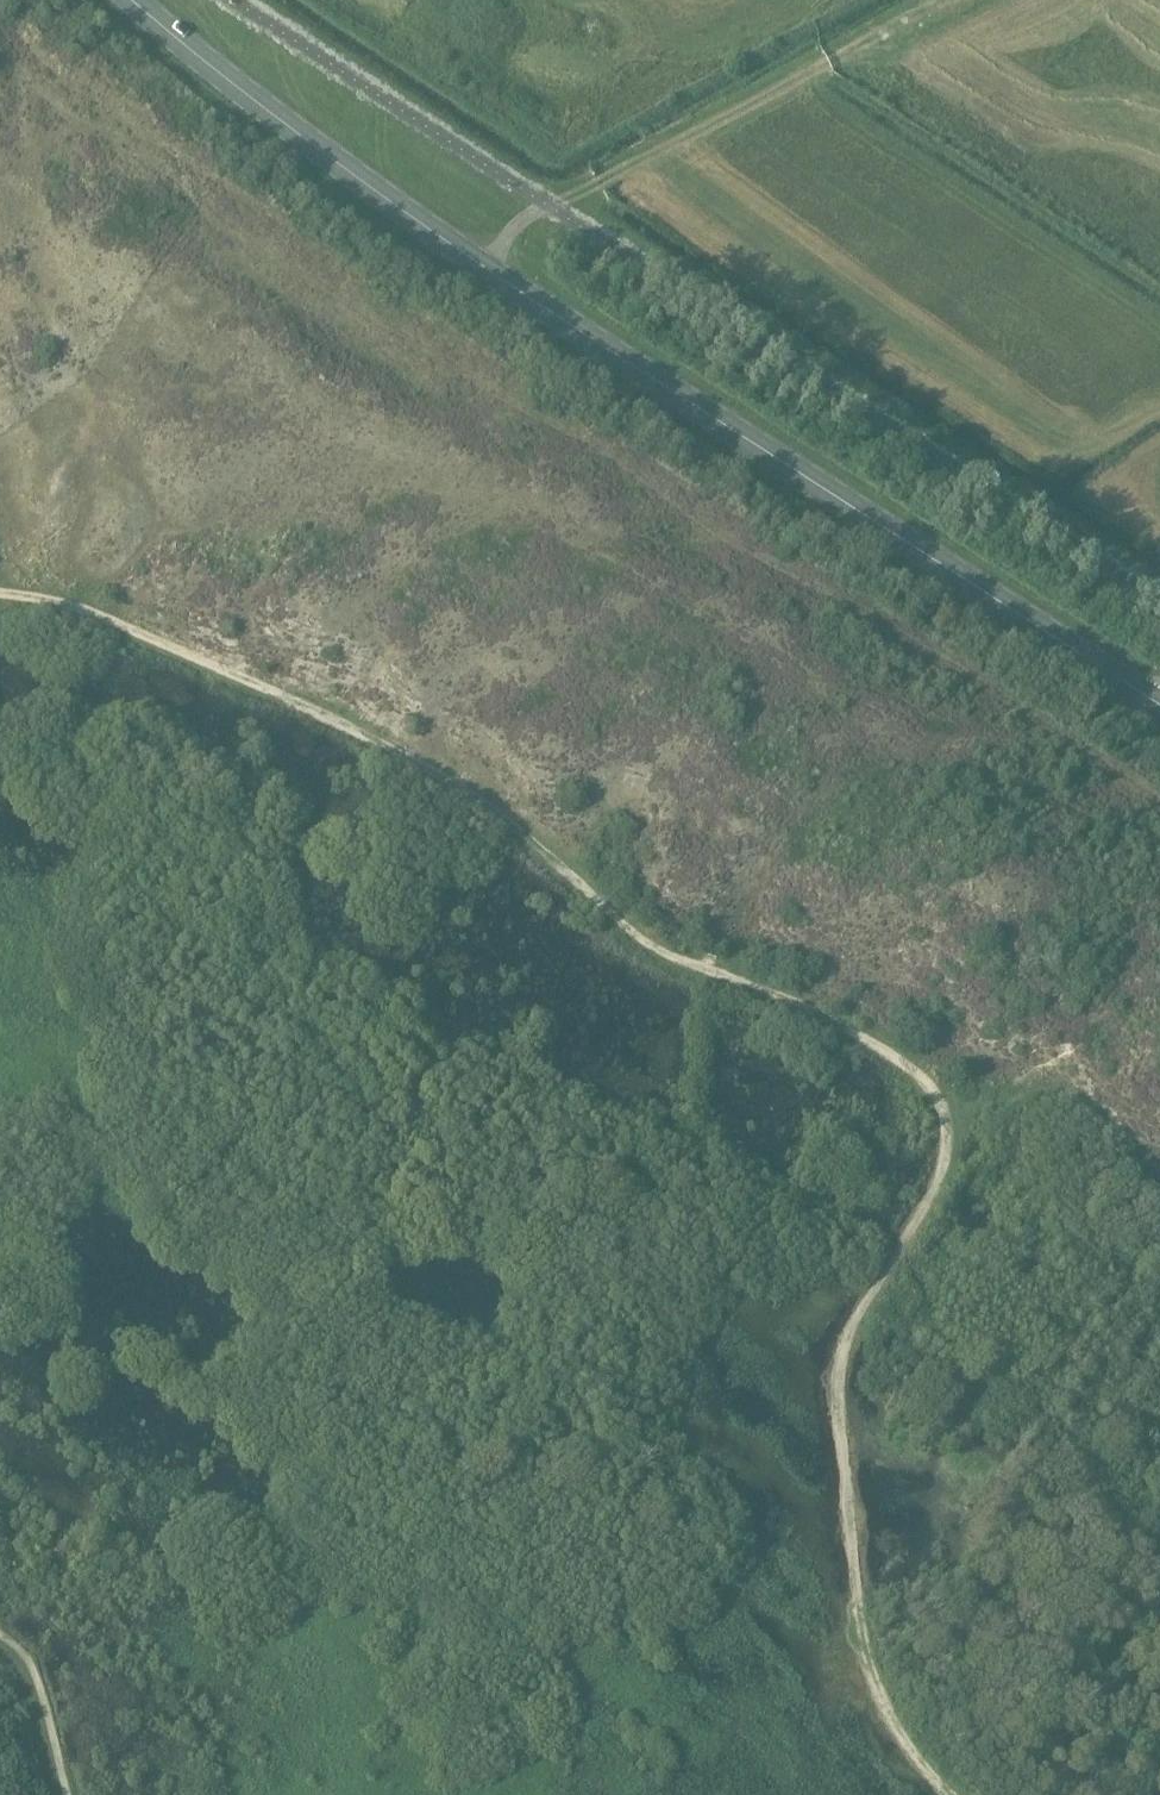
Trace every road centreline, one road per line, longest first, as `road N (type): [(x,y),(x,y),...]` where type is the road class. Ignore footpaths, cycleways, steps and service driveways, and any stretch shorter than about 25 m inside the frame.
road 1 (secondary): [(1159,708),(510,283),(128,0)]
road 2 (track): [(489,268),(514,232),(550,208),(931,0)]

